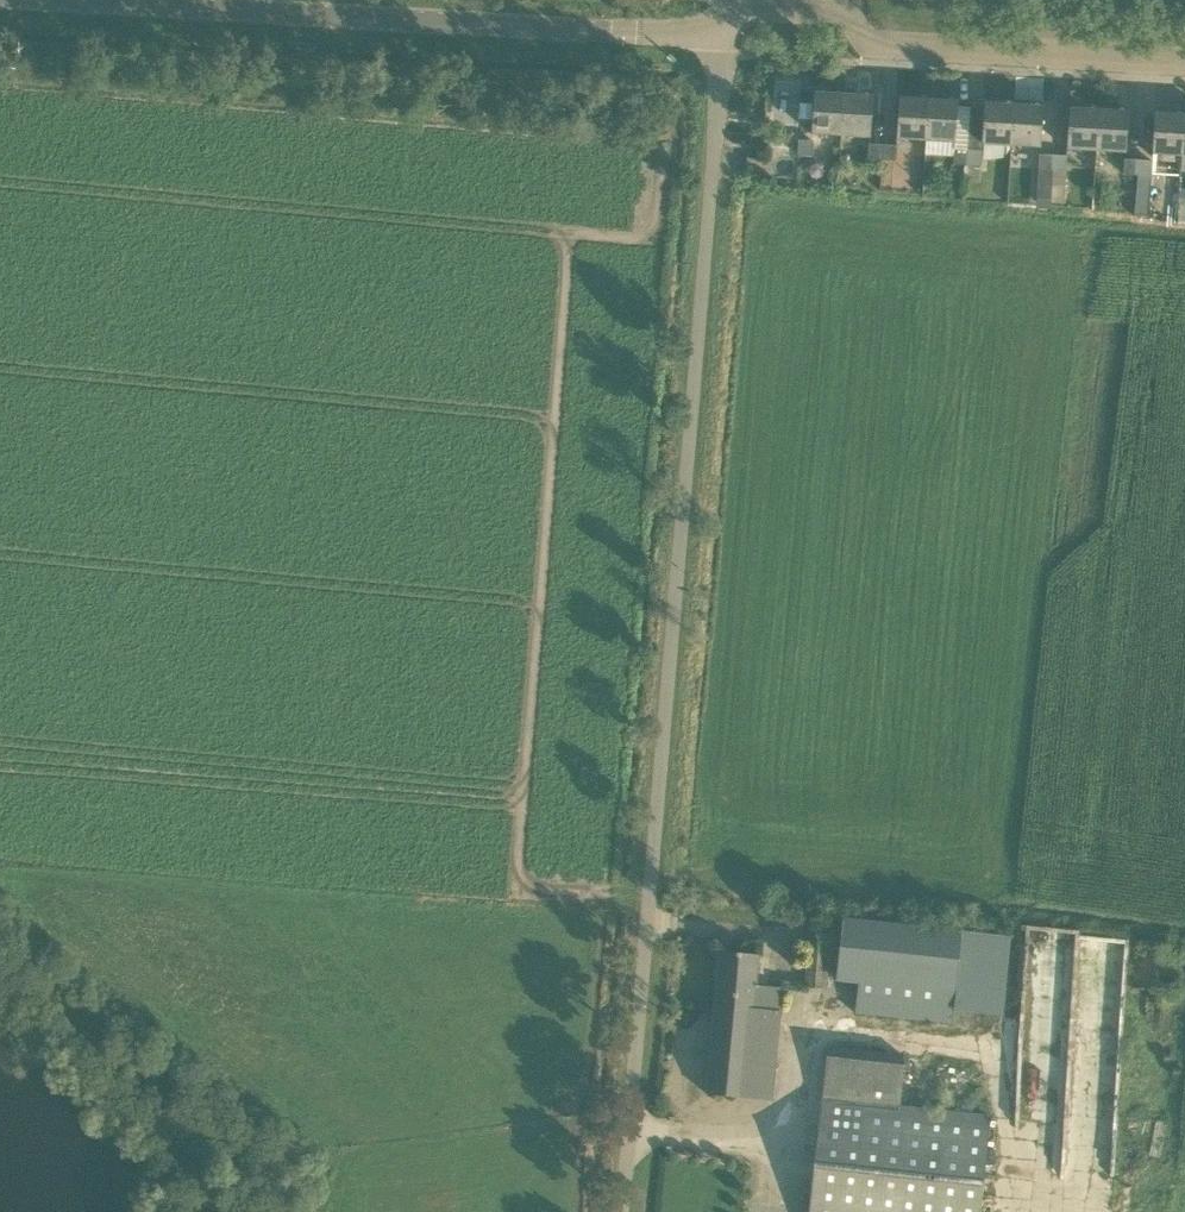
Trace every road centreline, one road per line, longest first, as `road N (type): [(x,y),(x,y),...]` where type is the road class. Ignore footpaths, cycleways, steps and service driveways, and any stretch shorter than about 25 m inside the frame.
road 1 (unclassified): [(620,1211),(723,34)]
road 2 (unclassified): [(109,0),(623,28)]
road 3 (residential): [(1046,55),(874,44),(844,11),(739,0)]
road 4 (residential): [(1184,62),(1046,55)]

